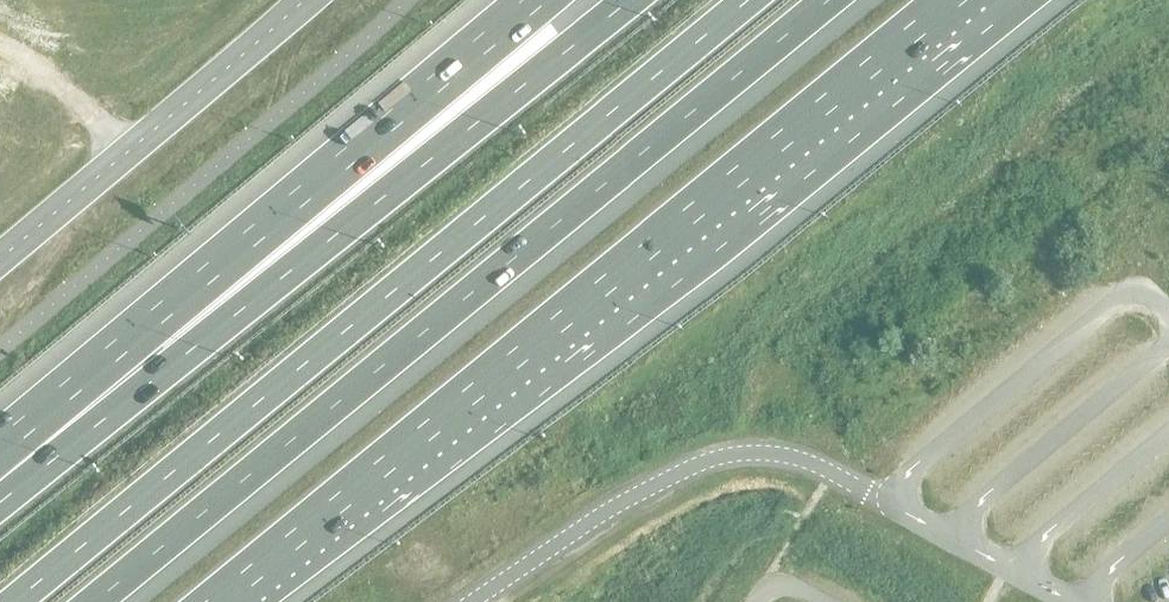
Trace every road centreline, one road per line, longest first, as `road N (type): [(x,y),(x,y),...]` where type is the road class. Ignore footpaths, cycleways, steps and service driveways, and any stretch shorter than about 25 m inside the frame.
road 1 (motorway): [(218,601),(956,0)]
road 2 (motorway): [(95,601),(832,0)]
road 3 (motorway): [(751,0),(15,601)]
road 4 (motorway): [(627,0),(0,493)]
road 5 (motorway): [(533,0),(0,448)]
road 6 (unclassified): [(469,601),(655,483),(700,462),(757,452),(828,471),(1069,601)]

